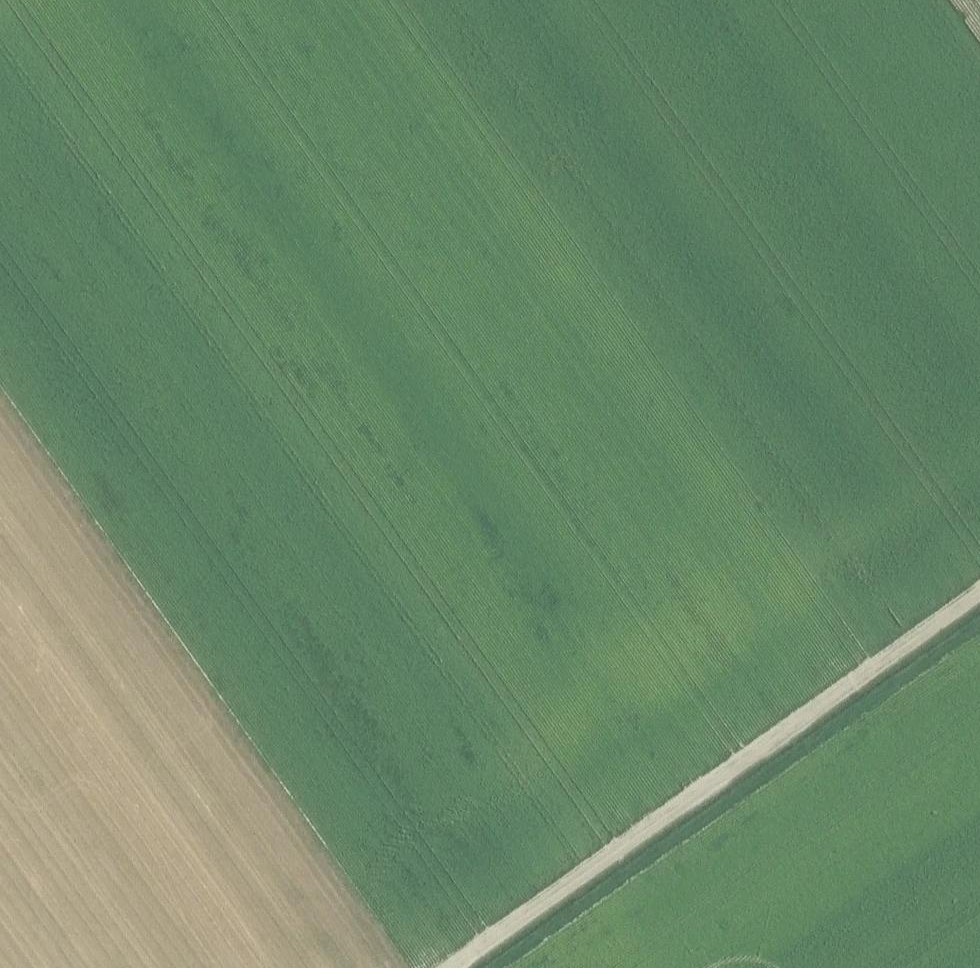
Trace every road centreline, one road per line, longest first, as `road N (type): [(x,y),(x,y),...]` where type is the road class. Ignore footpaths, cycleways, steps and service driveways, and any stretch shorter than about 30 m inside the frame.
road 1 (track): [(979,592),(450,967)]

